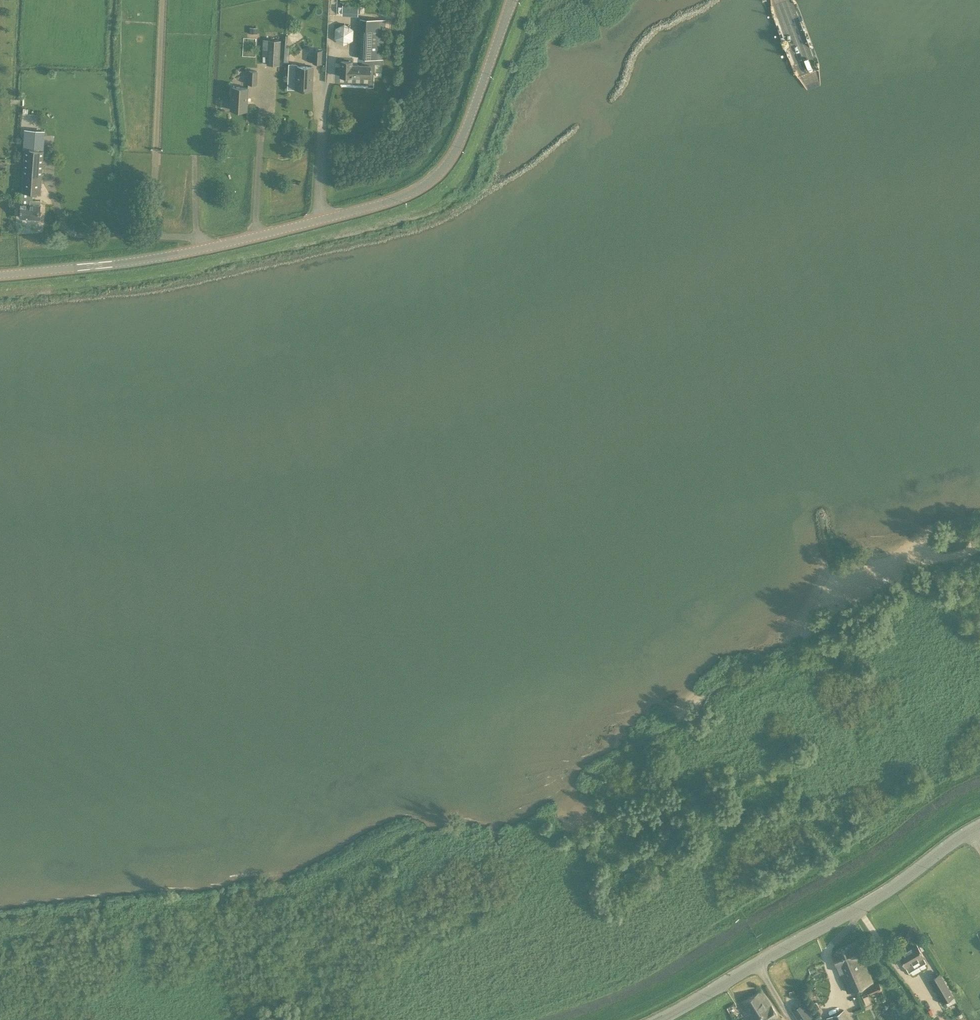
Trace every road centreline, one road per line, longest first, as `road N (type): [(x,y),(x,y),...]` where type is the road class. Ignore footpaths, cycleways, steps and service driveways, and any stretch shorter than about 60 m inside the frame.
road 1 (tertiary): [(0,275),(208,247),(410,193),(456,150),(513,0)]
road 2 (tertiary): [(659,1019),(865,905),(979,826)]

